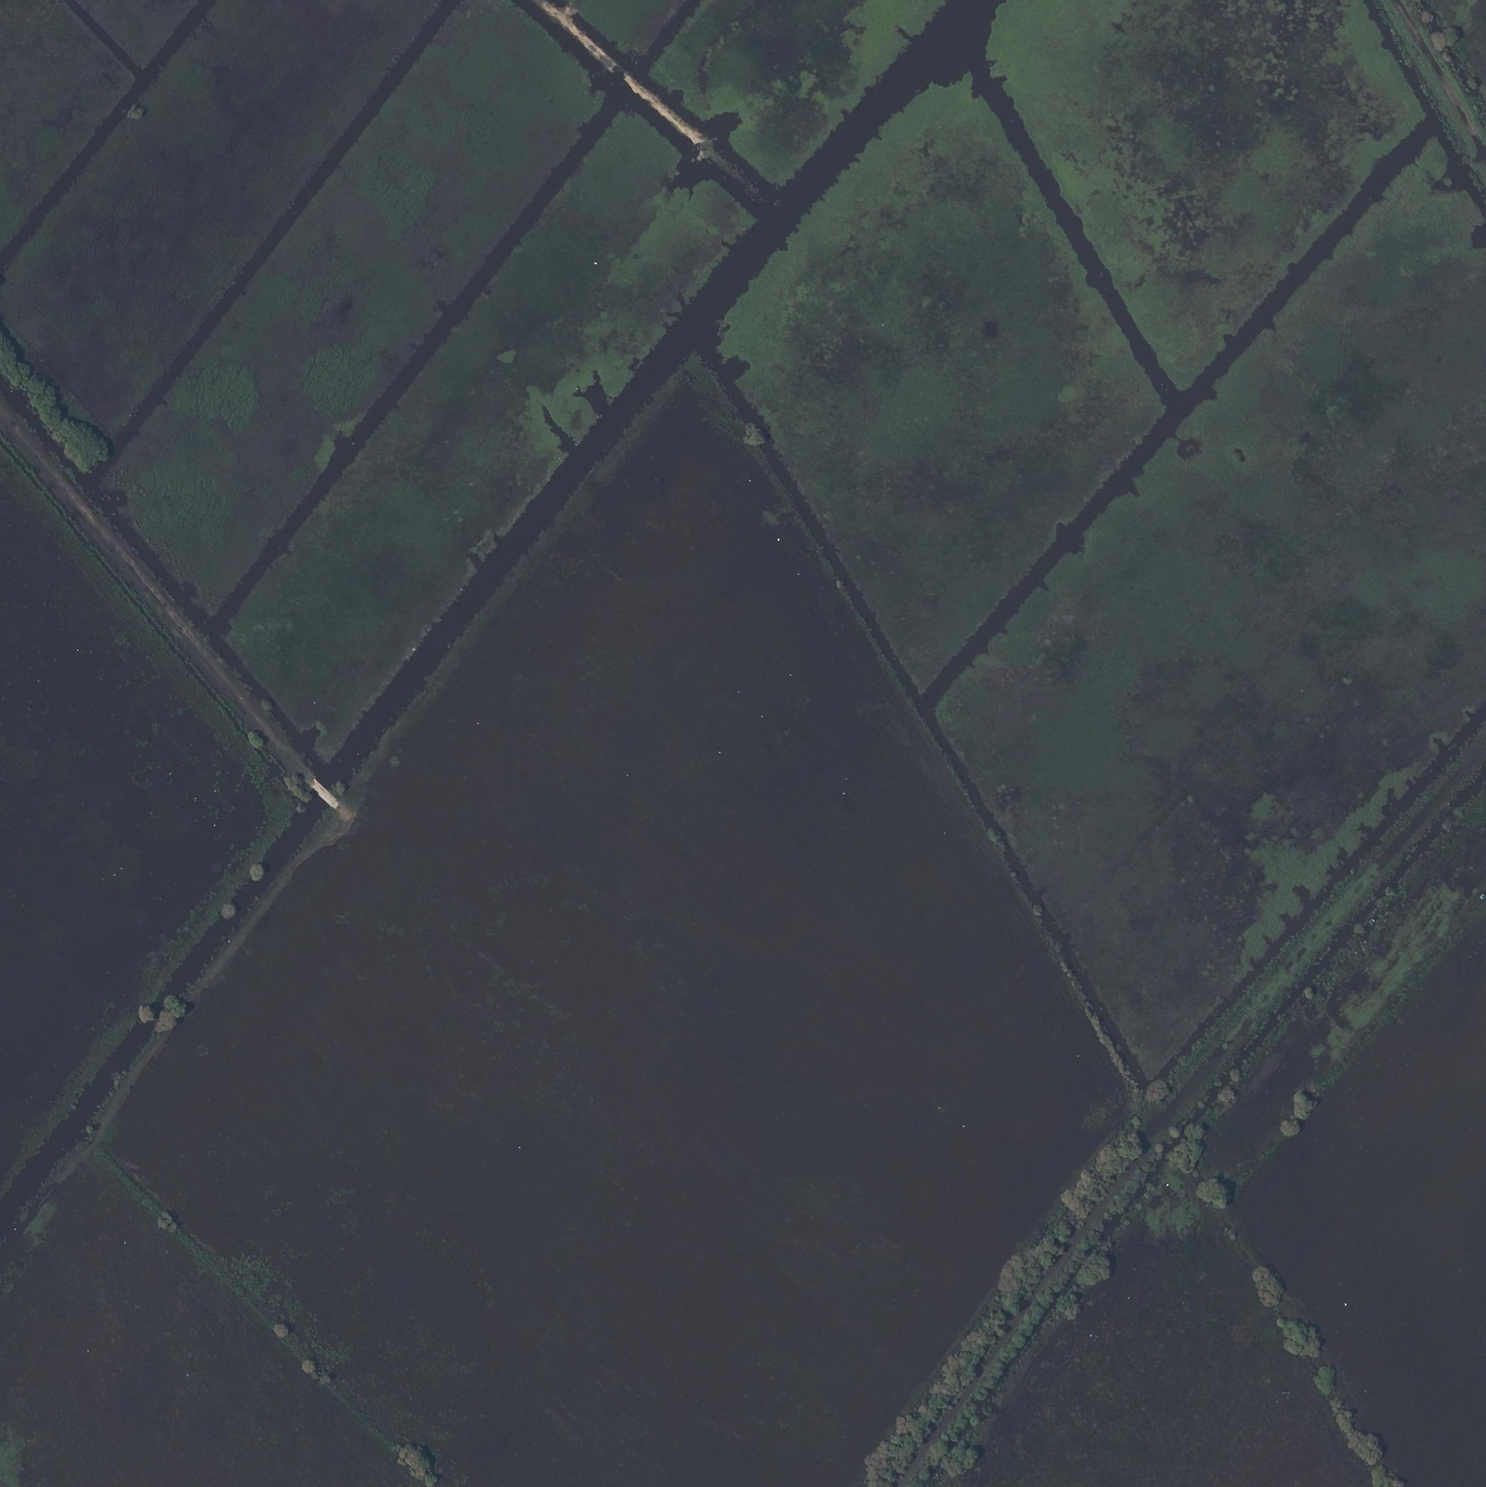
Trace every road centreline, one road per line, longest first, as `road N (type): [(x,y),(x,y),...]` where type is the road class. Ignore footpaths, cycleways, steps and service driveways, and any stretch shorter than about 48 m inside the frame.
road 1 (track): [(0,395),(345,819)]
road 2 (track): [(1398,0),(1485,158)]

